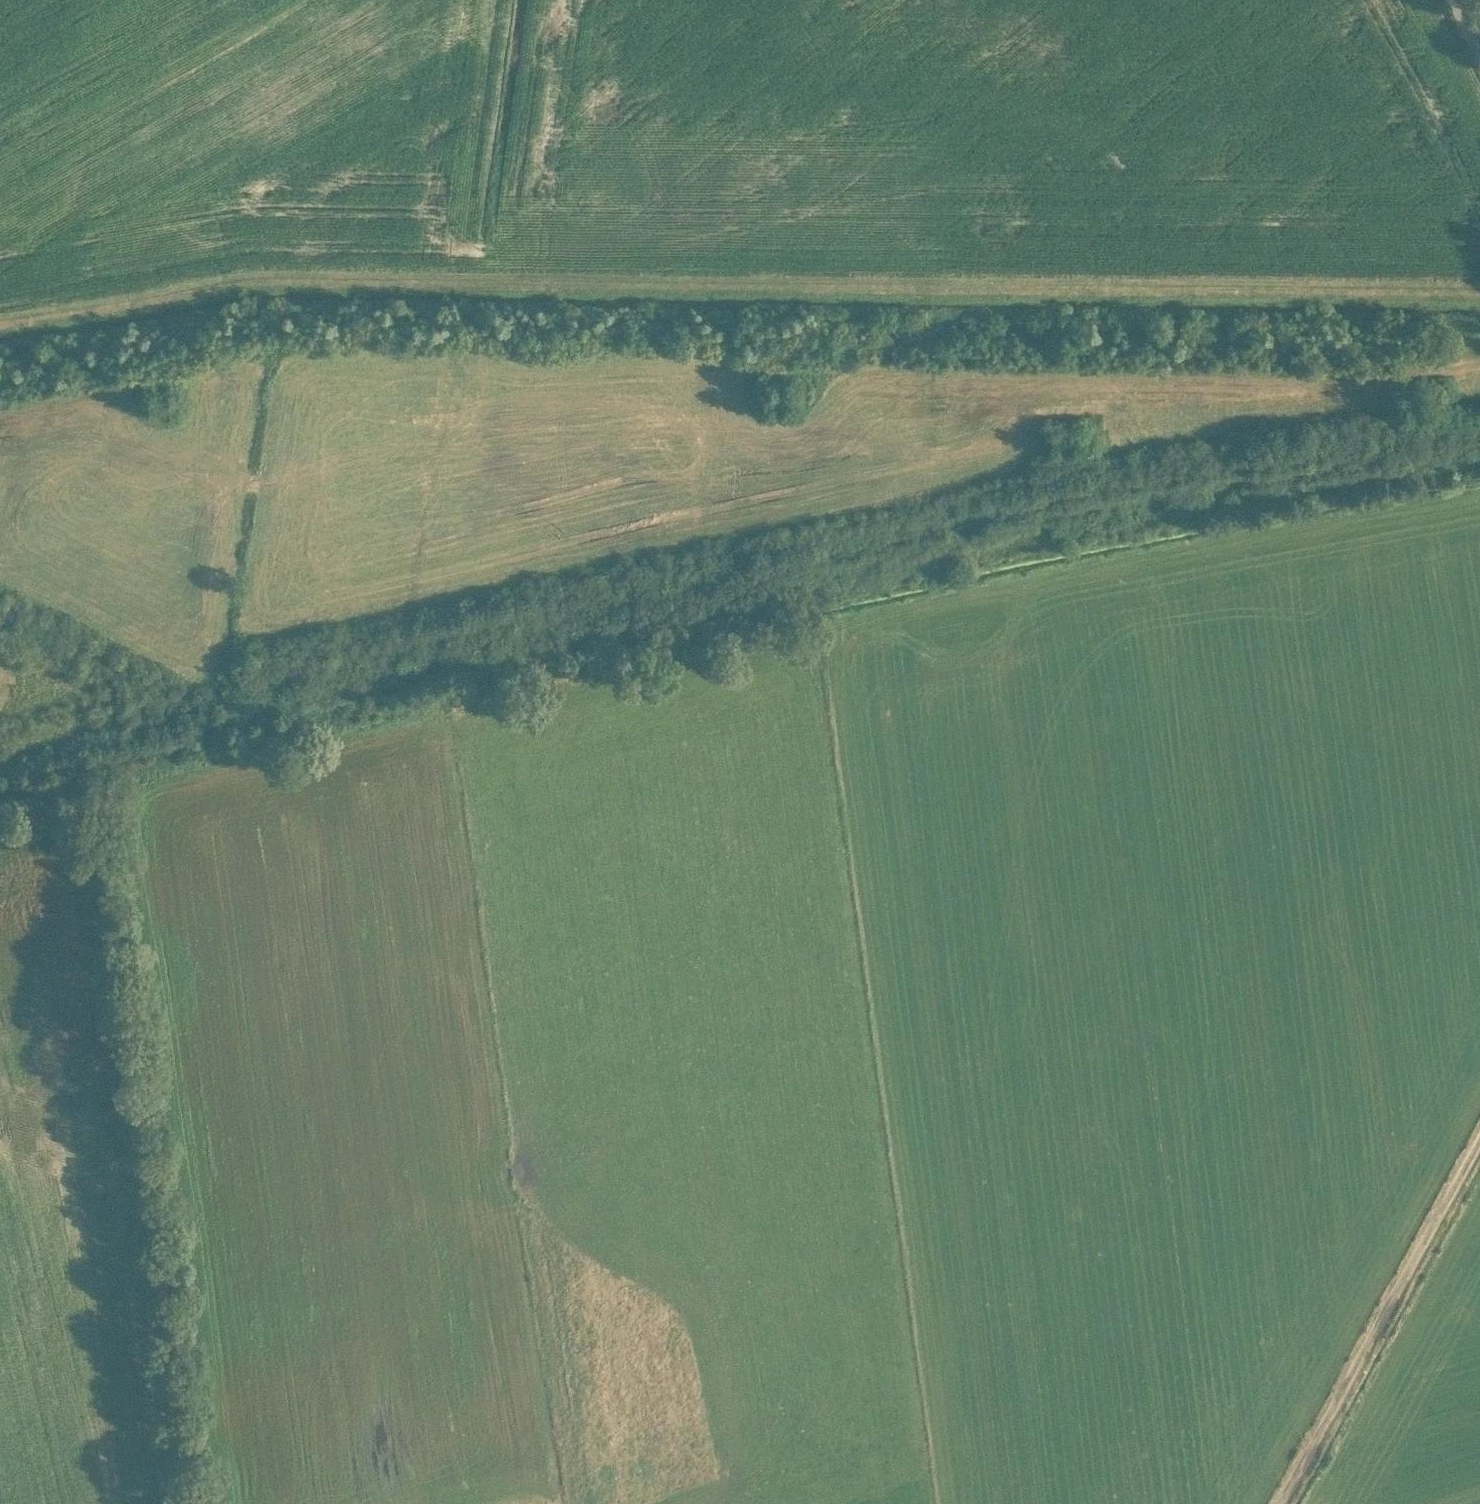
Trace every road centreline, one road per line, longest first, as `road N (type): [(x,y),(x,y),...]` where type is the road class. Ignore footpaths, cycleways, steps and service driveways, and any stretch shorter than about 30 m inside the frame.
road 1 (track): [(1479,1141),(1277,1503)]

